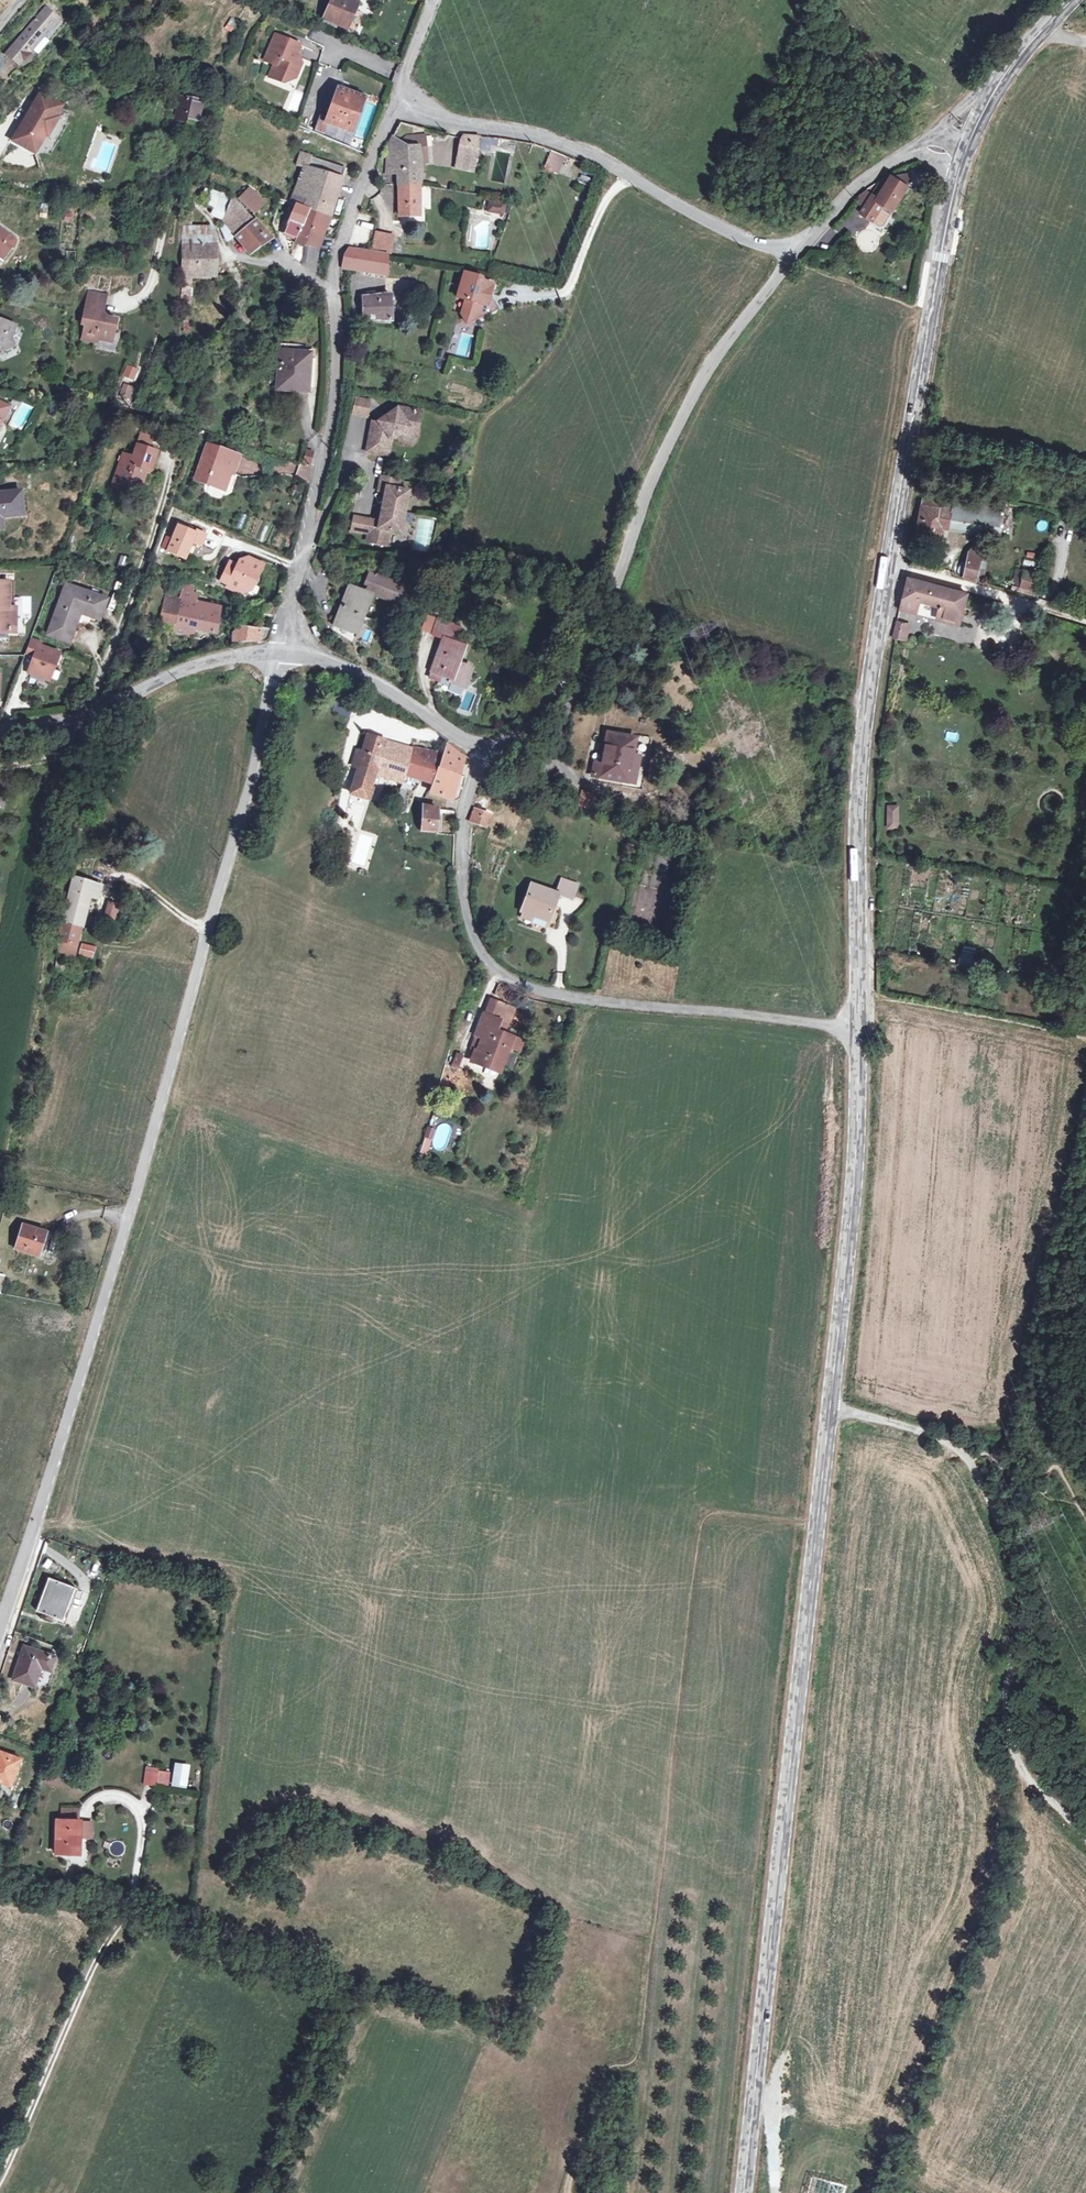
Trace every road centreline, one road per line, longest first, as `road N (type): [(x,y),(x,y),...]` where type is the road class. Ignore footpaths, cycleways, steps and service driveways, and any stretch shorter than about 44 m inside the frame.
road 1 (secondary): [(858,1031),(849,1235),(742,2192)]
road 2 (unclassified): [(278,652),(246,805),(127,1233),(0,1646)]
road 3 (residential): [(858,1031),(607,1001),(503,976),(474,938),(462,860),(466,809),(485,747)]
road 4 (unclassified): [(485,747),(515,737),(596,638),(687,404),(793,250)]
road 5 (secondary): [(888,566),(855,807),(858,1031)]
road 6 (unclassified): [(793,250),(766,246),(579,151),(400,107)]
road 7 (track): [(970,1463),(1005,1532),(1023,1598),(1004,1685),(1007,1730),(1033,1782),(1085,1838)]
road 8 (secondary): [(960,169),(888,566)]
road 9 (unclassified): [(331,288),(333,413),(278,652)]
road 10 (unclassified): [(278,652),(212,660),(89,714),(0,727)]
road 11 (track): [(0,2183),(113,1936)]
road 12 (unclassified): [(278,652),(337,664),(485,747)]
road 13 (residential): [(888,566),(1085,620)]
road 14 (unclassified): [(400,107),(359,184),(331,288)]
road 15 (track): [(567,2192),(604,2075),(635,2060)]
road 16 (track): [(828,1409),(929,1432),(970,1463)]
road 17 (unclassified): [(793,250),(851,190),(910,150)]

